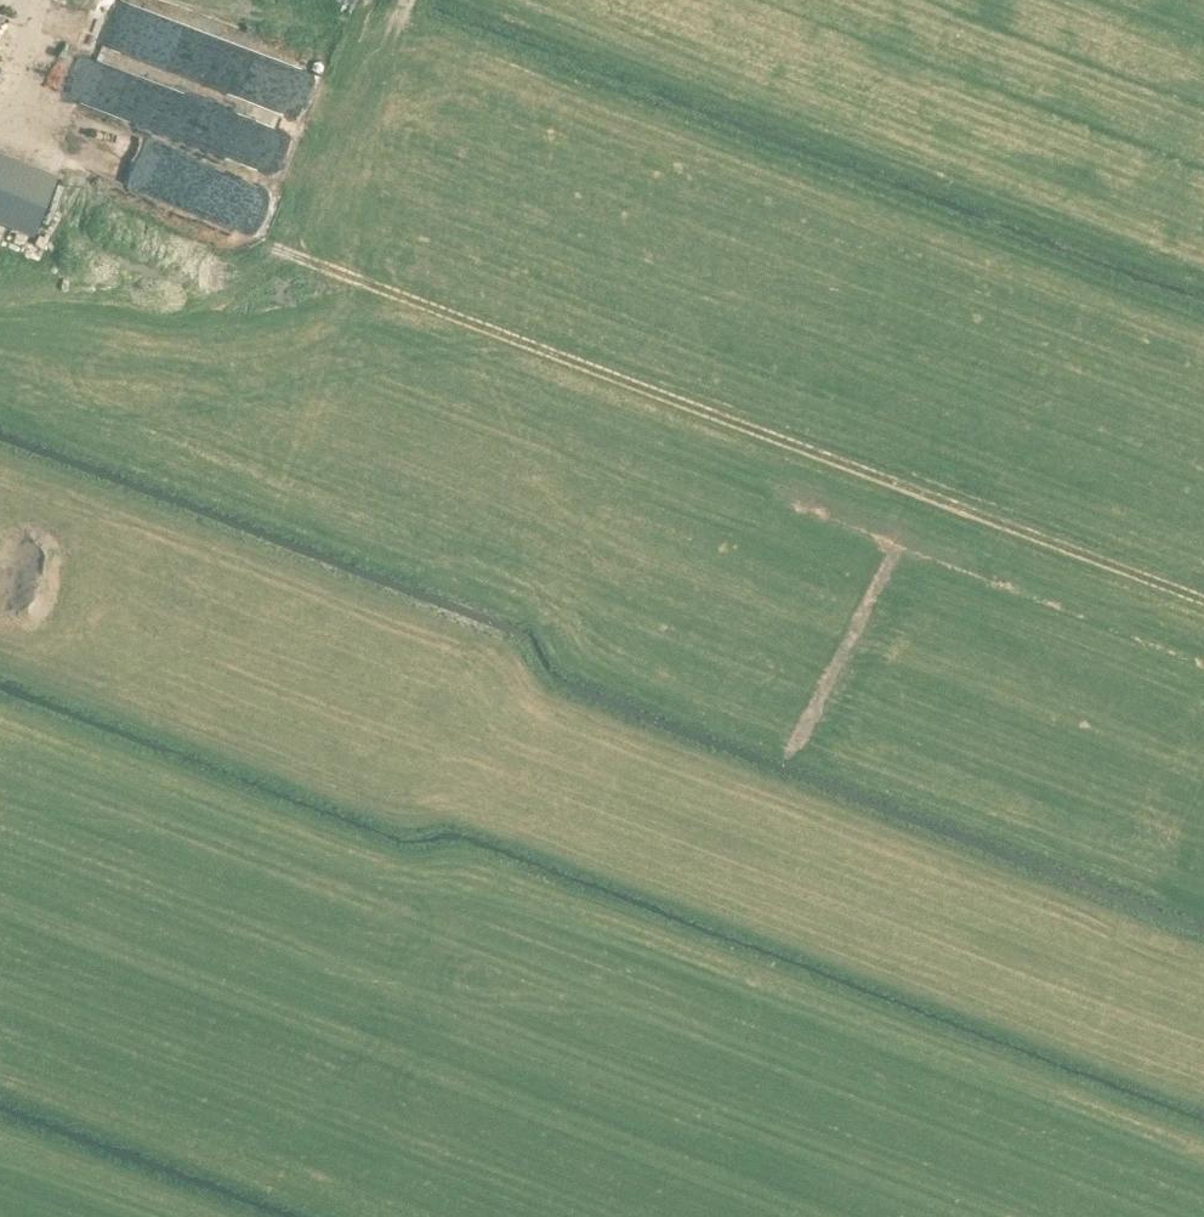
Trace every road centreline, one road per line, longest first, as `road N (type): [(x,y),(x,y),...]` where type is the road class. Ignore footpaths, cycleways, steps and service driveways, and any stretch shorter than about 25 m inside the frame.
road 1 (track): [(0,140),(1203,599)]

